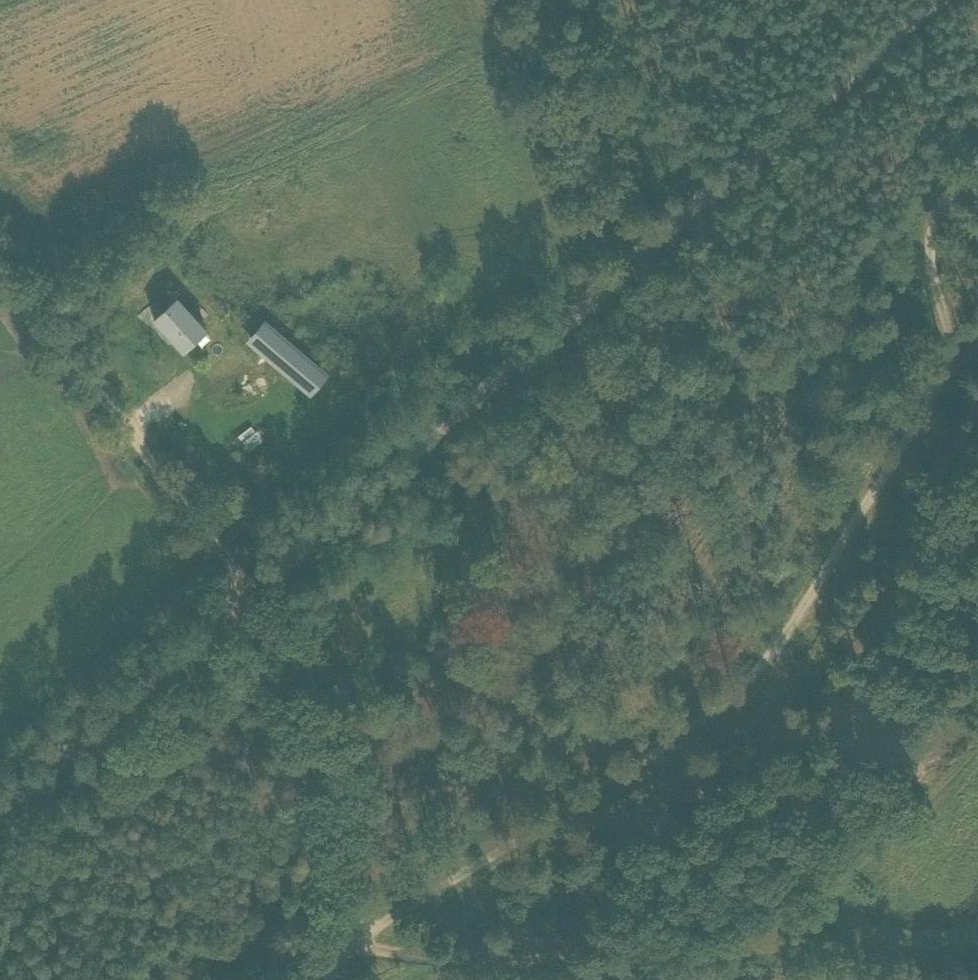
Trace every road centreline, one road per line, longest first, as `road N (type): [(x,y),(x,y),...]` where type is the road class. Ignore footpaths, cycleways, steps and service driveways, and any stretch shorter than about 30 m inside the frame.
road 1 (track): [(0,812),(930,0)]
road 2 (track): [(329,952),(596,796),(724,706),(793,625),(977,345)]
road 3 (track): [(253,595),(0,267)]
road 4 (track): [(742,979),(329,952)]
road 5 (track): [(253,595),(313,677),(347,812),(329,952)]

